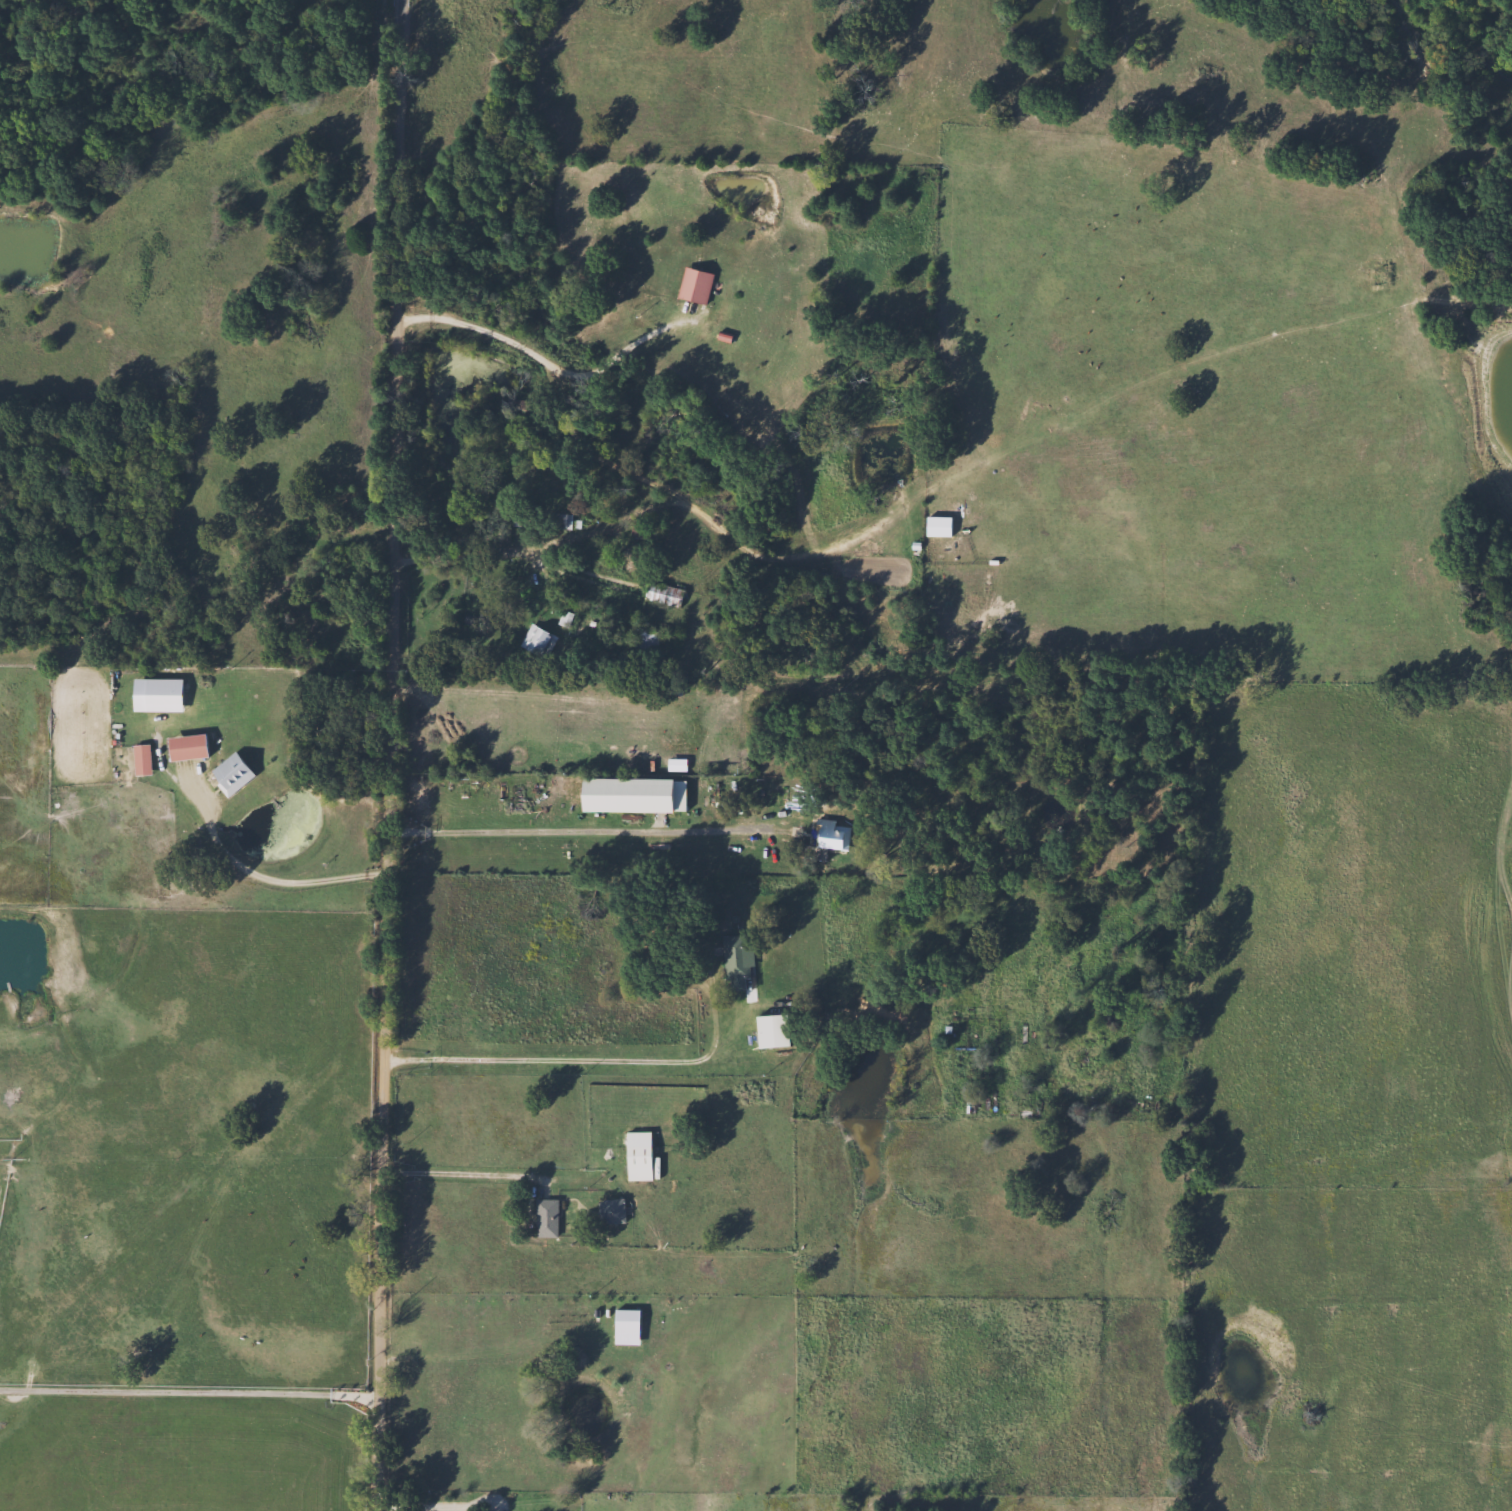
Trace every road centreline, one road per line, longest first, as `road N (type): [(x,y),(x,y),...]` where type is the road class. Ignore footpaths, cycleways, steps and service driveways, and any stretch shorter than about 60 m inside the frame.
road 1 (residential): [(378,1510),(402,0)]

